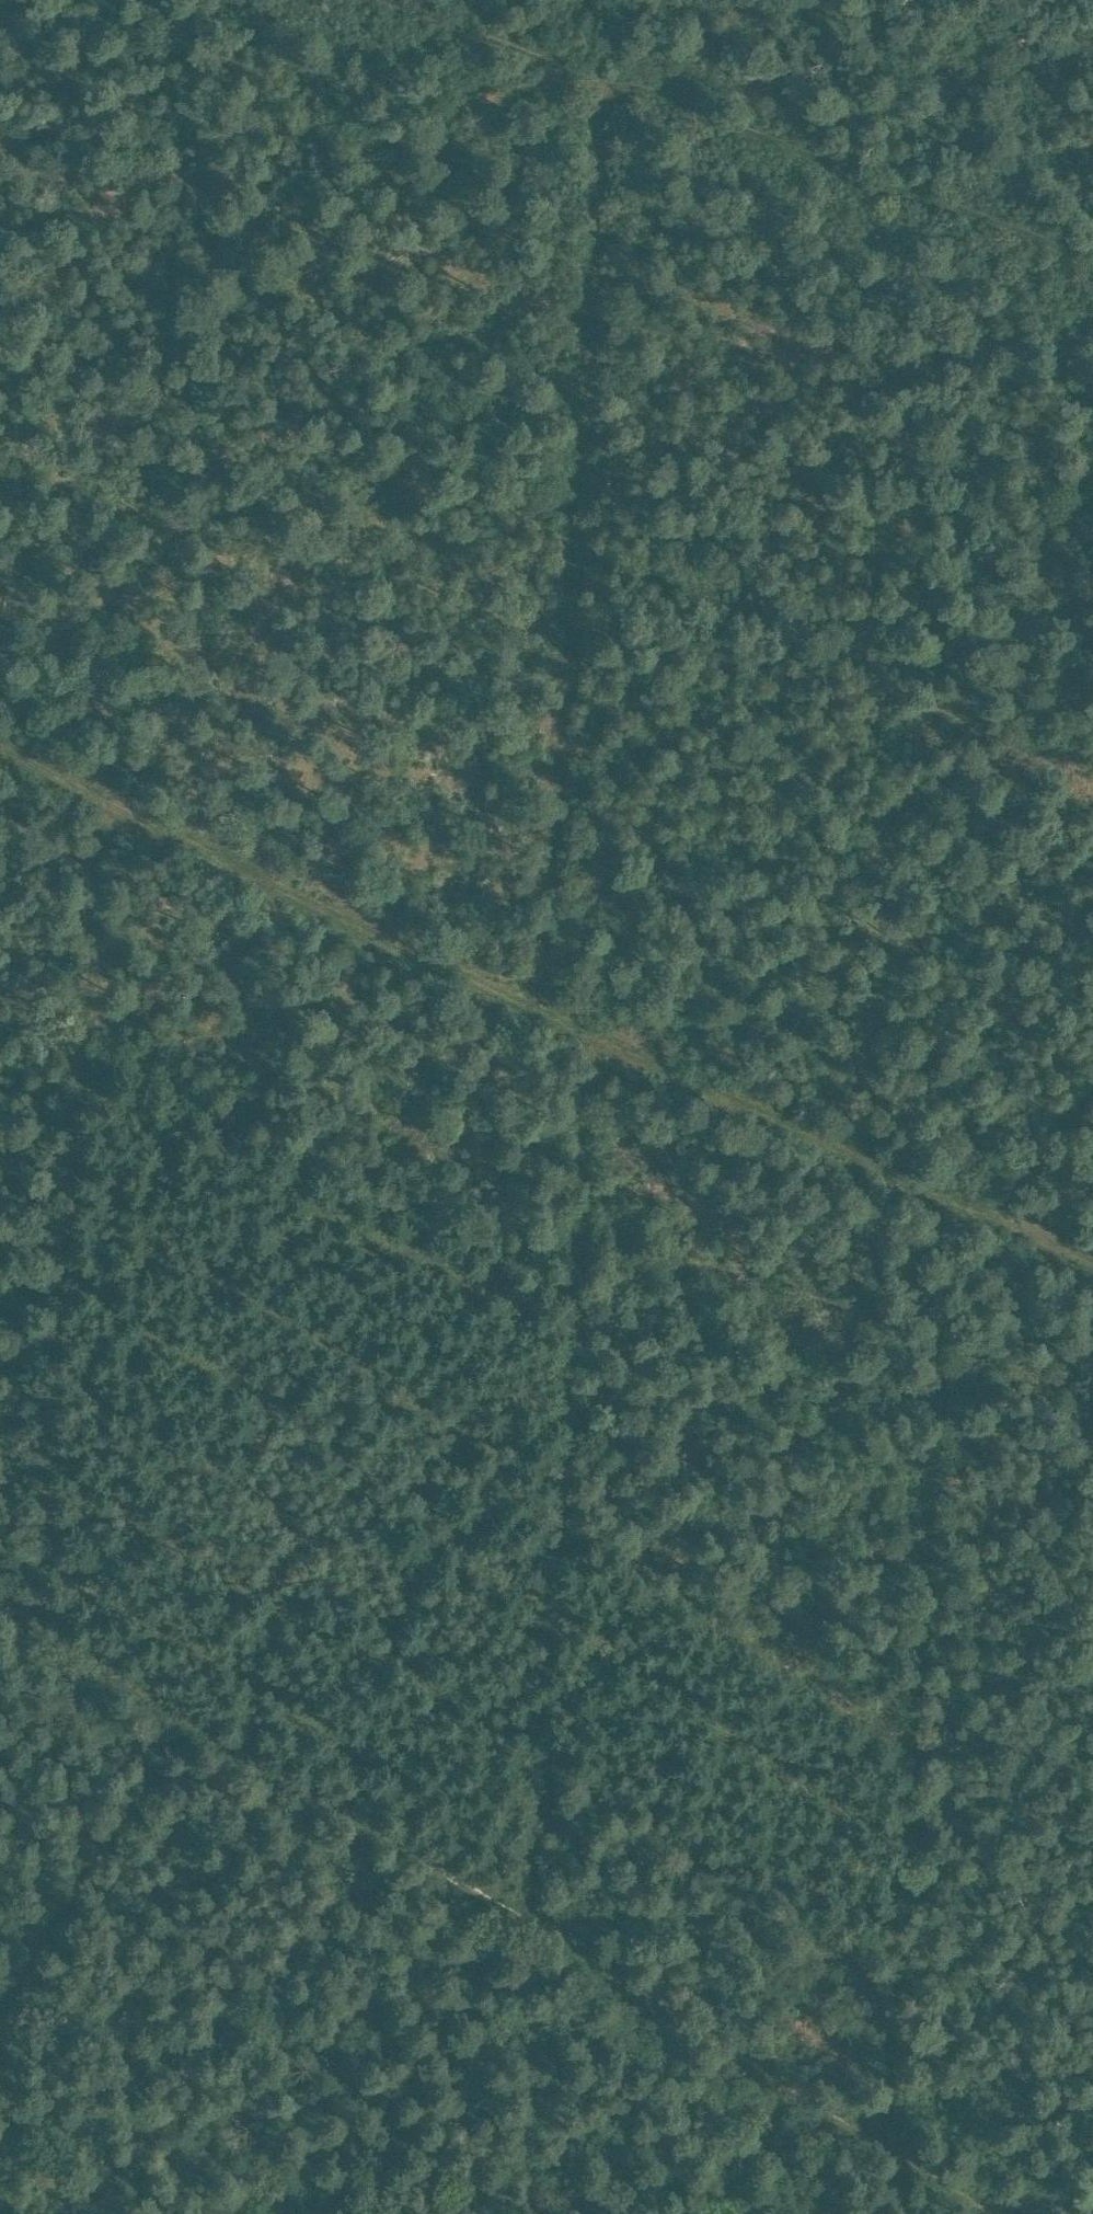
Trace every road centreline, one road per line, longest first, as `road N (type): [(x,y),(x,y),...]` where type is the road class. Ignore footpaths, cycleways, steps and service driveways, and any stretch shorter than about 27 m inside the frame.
road 1 (track): [(0,743),(641,1056),(1092,1264)]
road 2 (track): [(0,1592),(1001,2213)]
road 3 (track): [(0,2147),(102,2213)]

